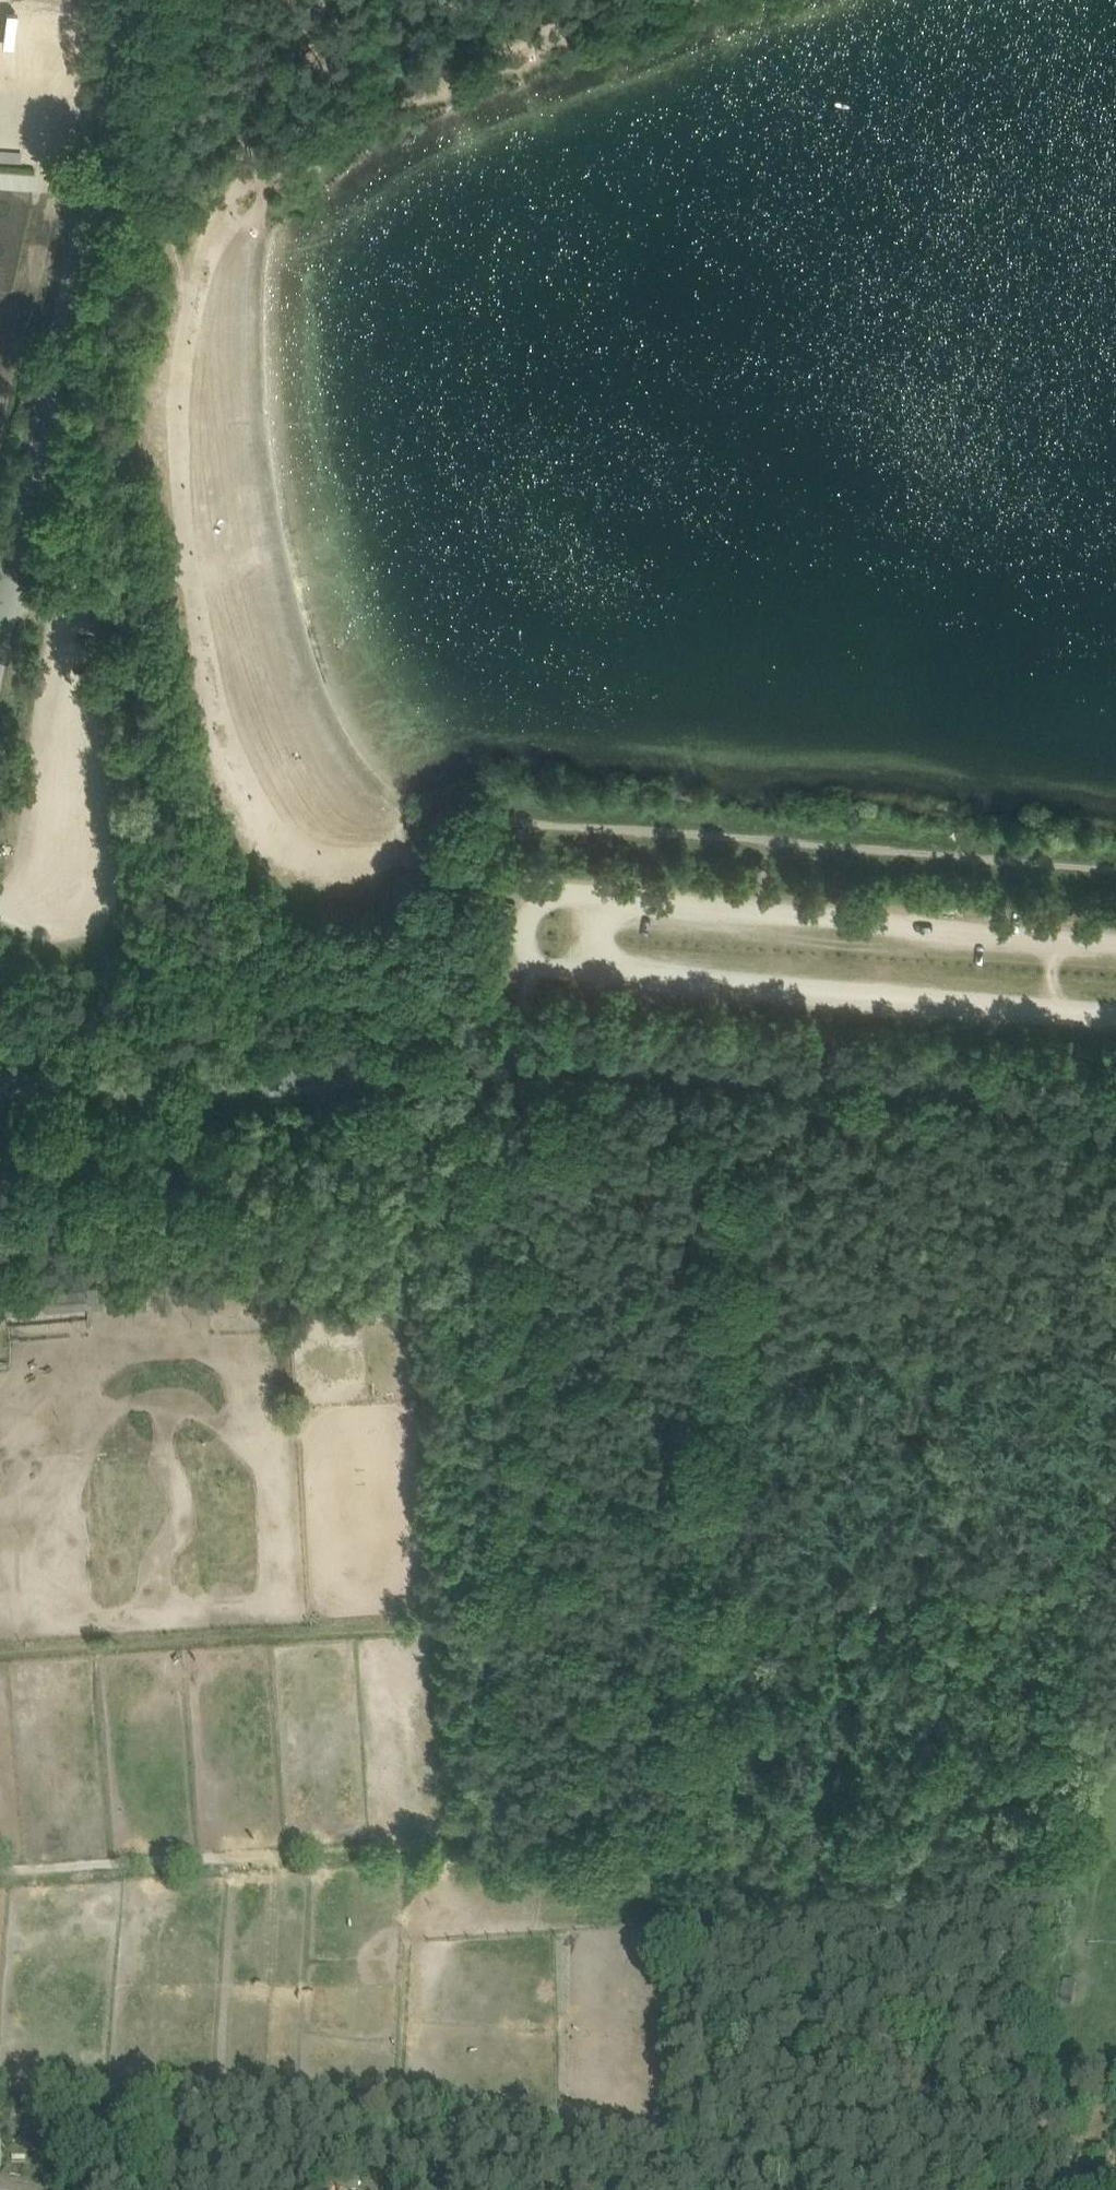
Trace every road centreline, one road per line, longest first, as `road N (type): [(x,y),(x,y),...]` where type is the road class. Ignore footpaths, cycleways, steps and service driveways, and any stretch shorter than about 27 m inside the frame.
road 1 (unclassified): [(1115,1104),(488,1059),(220,1086),(0,1084)]
road 2 (unclassified): [(0,638),(131,0)]

